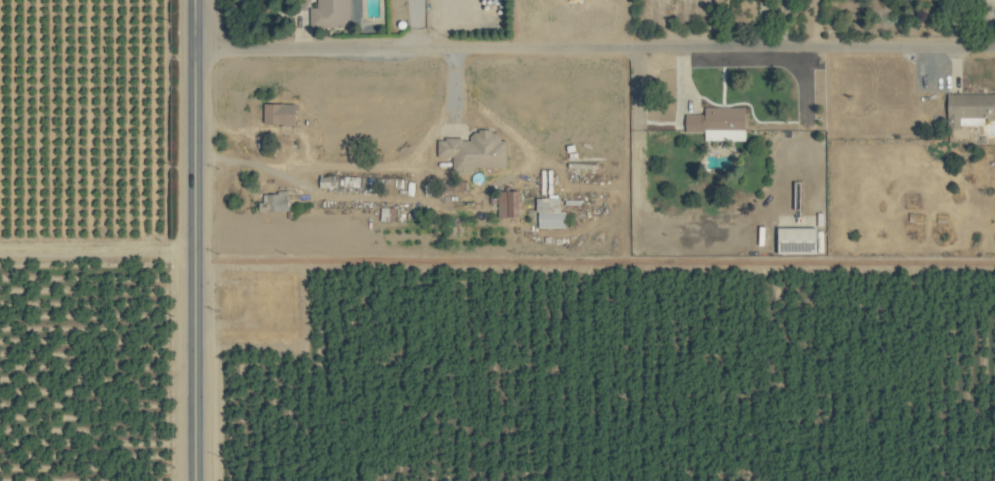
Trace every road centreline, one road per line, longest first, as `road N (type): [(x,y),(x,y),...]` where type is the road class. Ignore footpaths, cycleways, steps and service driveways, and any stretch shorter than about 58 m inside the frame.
road 1 (track): [(194,261),(994,262)]
road 2 (secondary): [(194,48),(194,480)]

